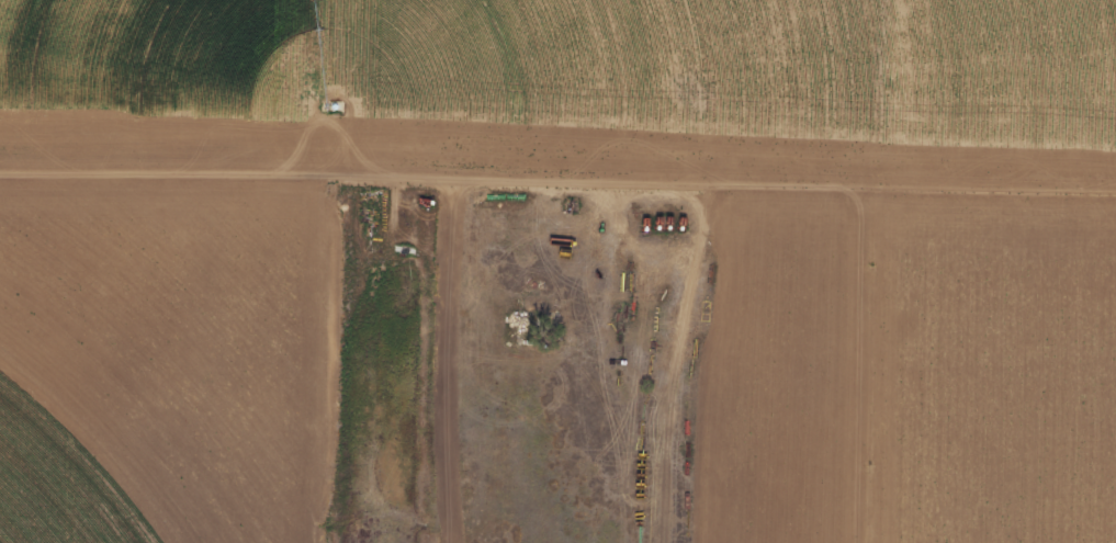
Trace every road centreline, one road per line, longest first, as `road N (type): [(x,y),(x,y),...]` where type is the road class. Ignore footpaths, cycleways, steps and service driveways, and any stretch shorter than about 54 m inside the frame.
road 1 (residential): [(0,184),(317,190),(856,183),(872,0)]
road 2 (residential): [(839,184),(846,542)]
road 3 (residential): [(314,542),(317,190)]

